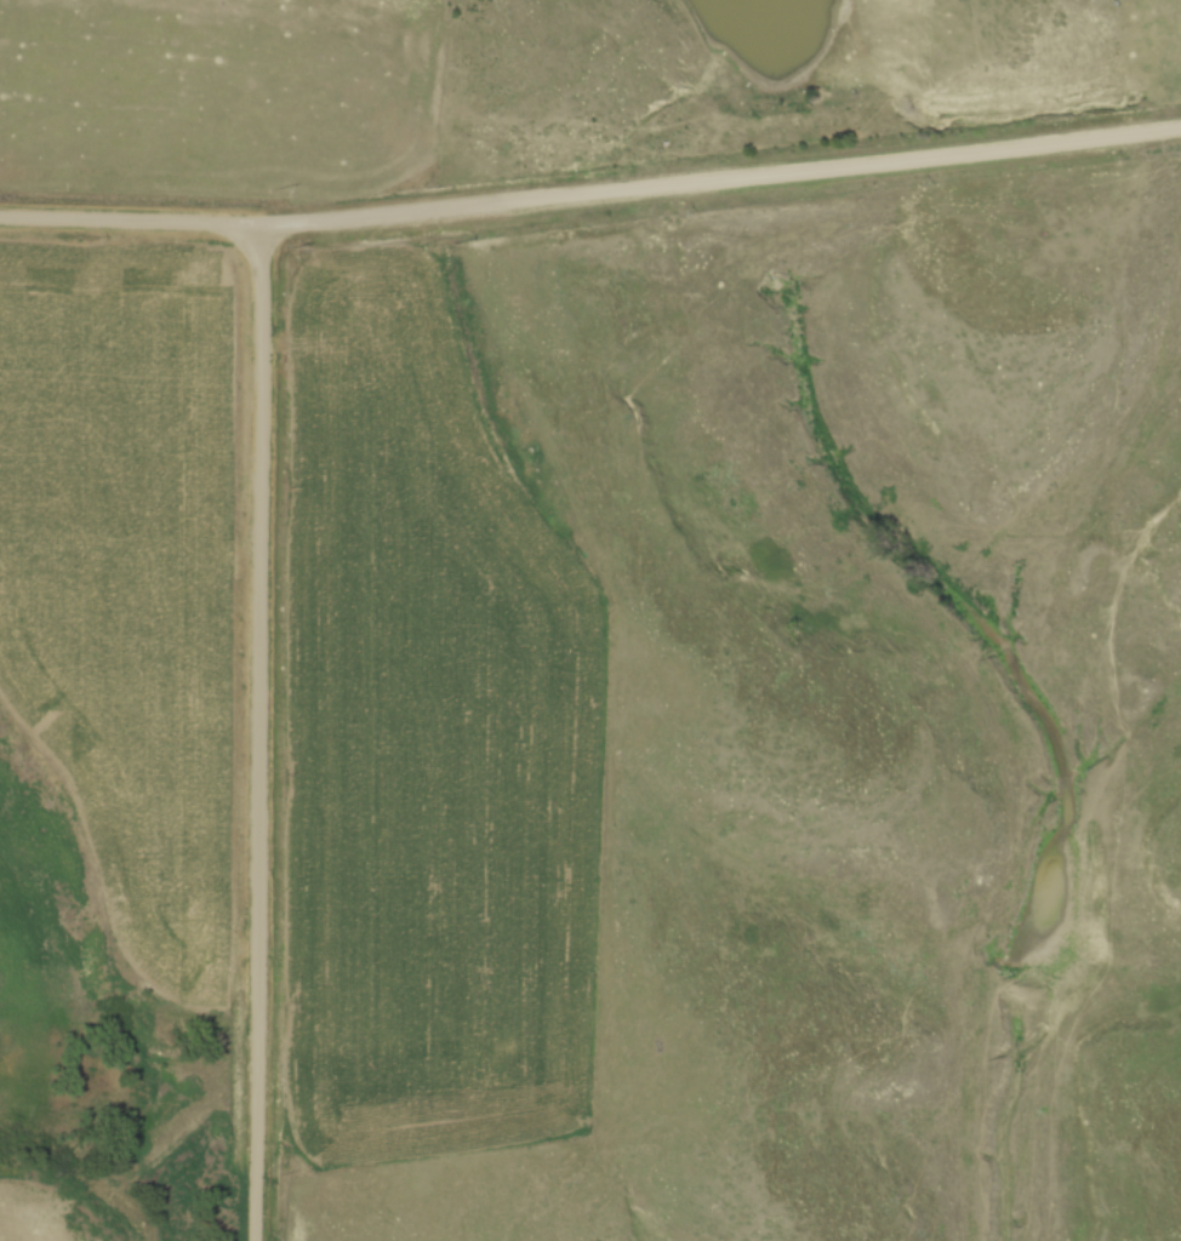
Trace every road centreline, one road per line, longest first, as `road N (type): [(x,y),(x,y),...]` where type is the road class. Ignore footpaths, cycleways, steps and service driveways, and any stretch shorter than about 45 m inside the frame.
road 1 (residential): [(258,1240),(264,227)]
road 2 (residential): [(264,227),(749,182),(1180,128)]
road 3 (residential): [(0,219),(264,227)]

